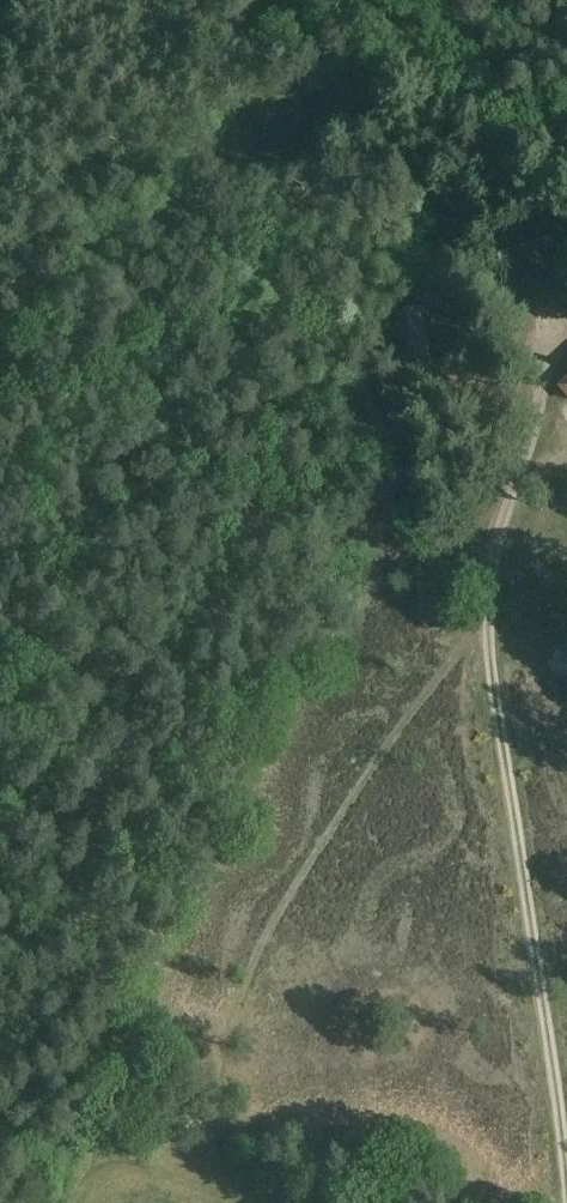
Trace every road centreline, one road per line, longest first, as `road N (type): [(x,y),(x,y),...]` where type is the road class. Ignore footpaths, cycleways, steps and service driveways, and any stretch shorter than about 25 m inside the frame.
road 1 (track): [(566,1186),(488,633),(486,574),(498,522),(521,491),(566,459)]

